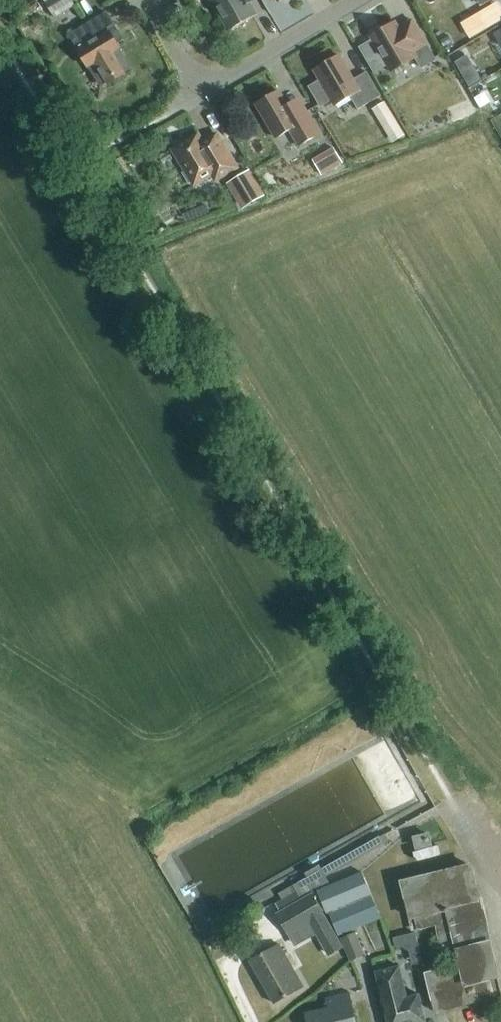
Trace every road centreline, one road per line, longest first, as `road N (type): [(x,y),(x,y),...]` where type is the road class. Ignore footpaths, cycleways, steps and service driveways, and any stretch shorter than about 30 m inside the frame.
road 1 (residential): [(196,91),(355,0)]

